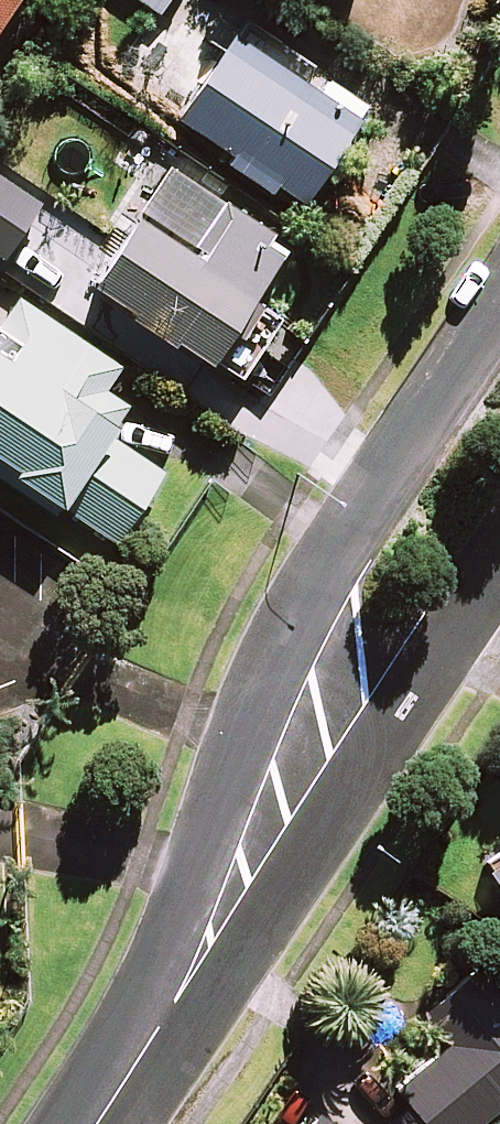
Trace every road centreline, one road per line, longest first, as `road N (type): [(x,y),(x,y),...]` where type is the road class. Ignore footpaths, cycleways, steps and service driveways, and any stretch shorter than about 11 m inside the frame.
road 1 (residential): [(318,733),(331,566),(499,308)]
road 2 (residential): [(94,1123),(157,1033),(318,733)]
road 3 (residential): [(499,565),(445,646),(318,733)]

